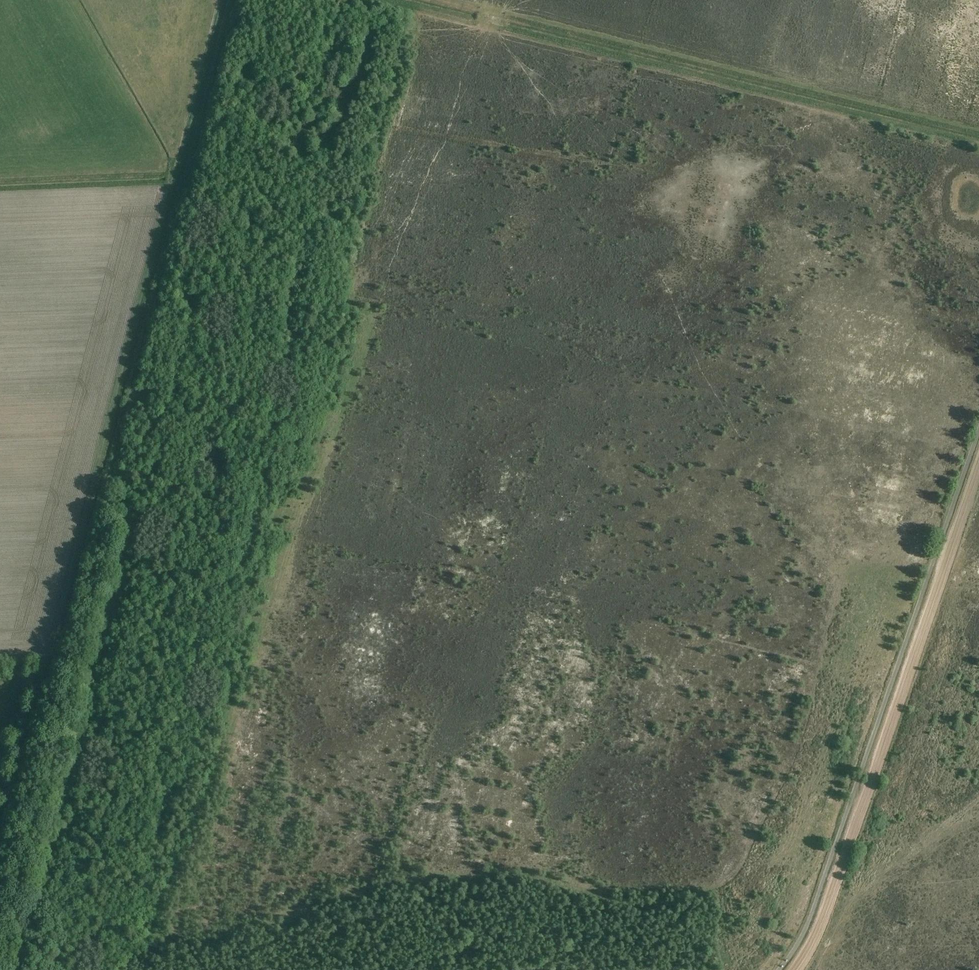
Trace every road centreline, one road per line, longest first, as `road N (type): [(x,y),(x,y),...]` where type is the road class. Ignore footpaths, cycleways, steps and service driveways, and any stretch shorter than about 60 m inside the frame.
road 1 (track): [(791,969),(816,934),(978,461)]
road 2 (track): [(0,869),(48,652)]

